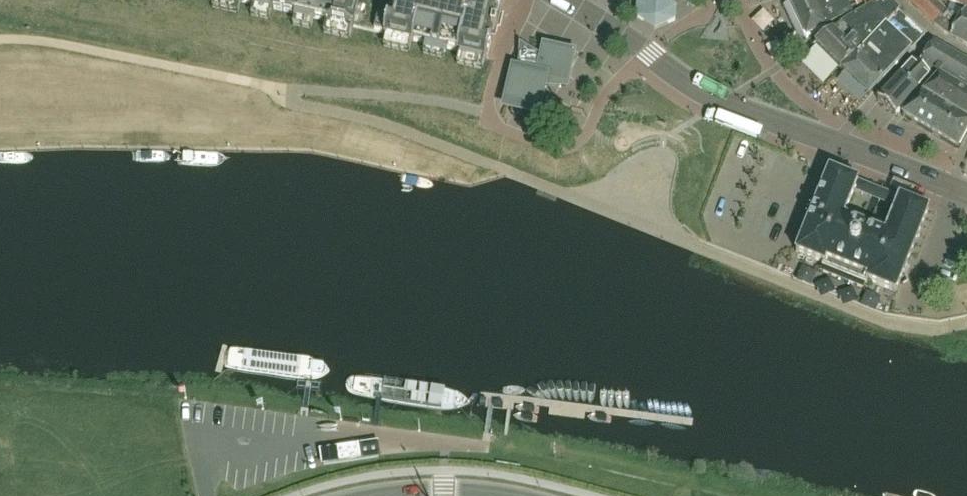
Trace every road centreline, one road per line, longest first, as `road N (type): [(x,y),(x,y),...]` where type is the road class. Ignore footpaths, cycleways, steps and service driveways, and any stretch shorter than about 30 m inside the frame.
road 1 (residential): [(567,0),(724,102),(966,192)]

